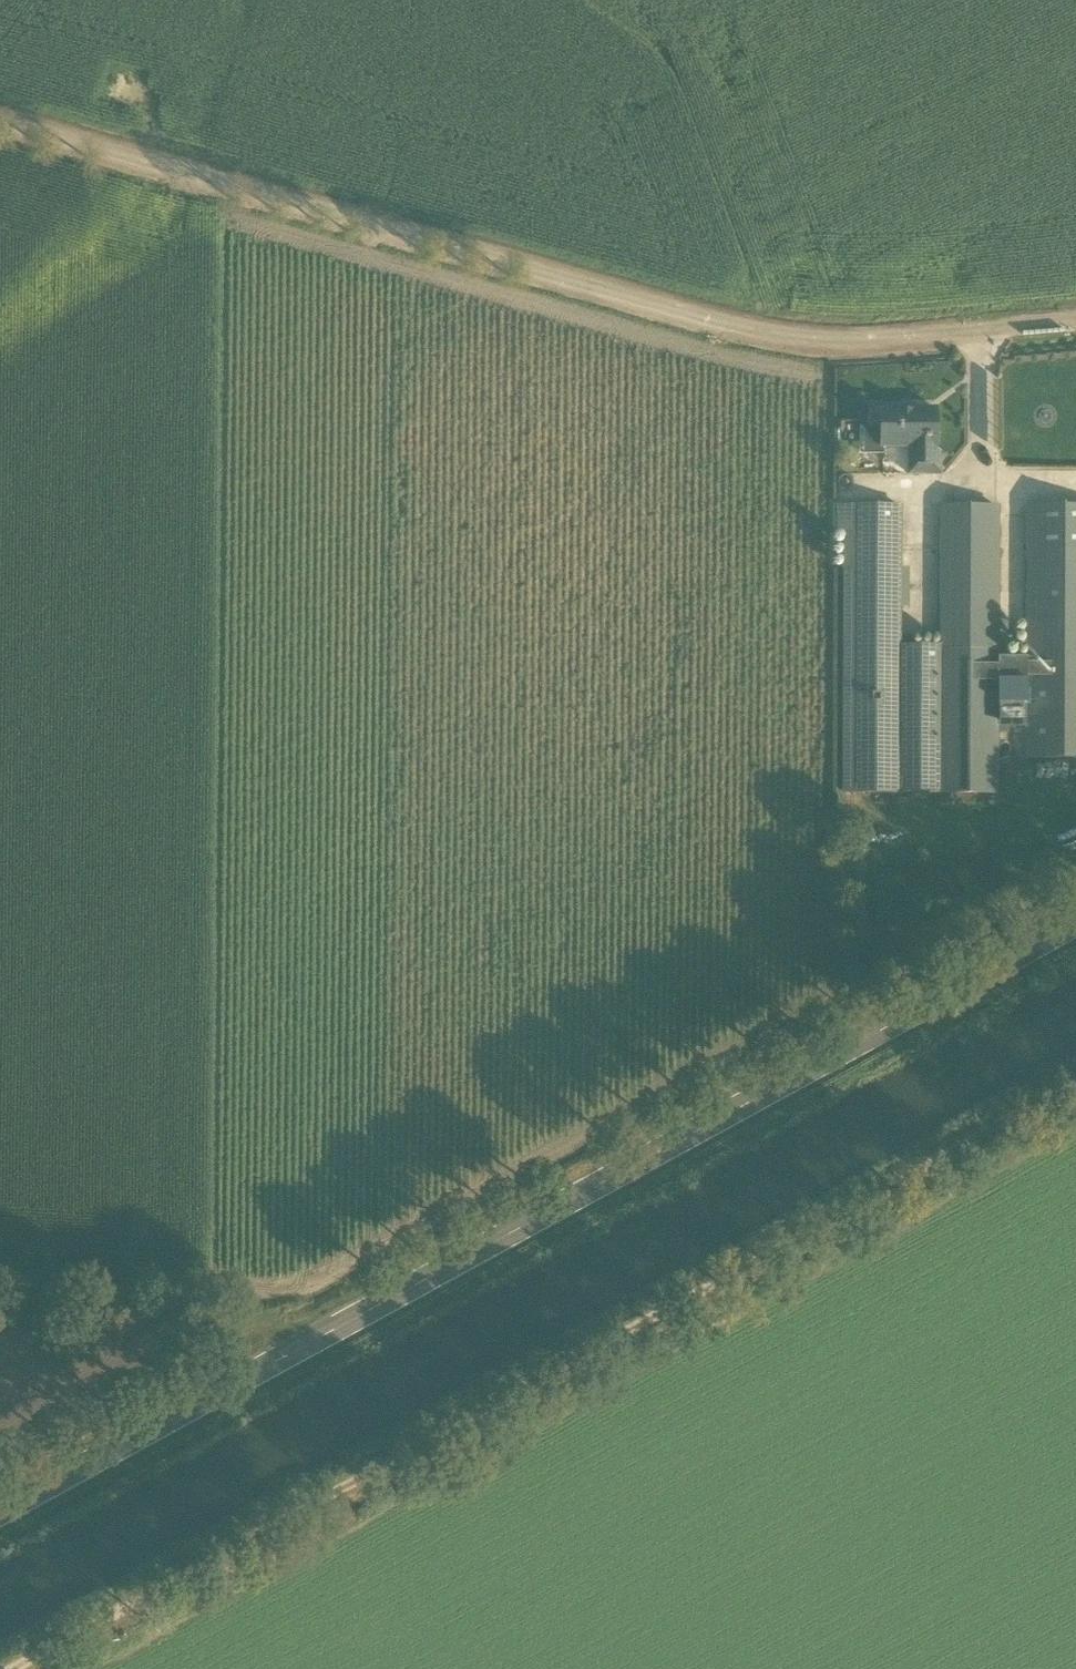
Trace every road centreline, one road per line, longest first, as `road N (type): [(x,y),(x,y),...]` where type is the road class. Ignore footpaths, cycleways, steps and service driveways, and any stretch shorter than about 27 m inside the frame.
road 1 (primary): [(0,1514),(1075,921)]
road 2 (track): [(8,1668),(1075,1086)]
road 3 (unclassified): [(1075,329),(805,348),(0,123)]
road 4 (track): [(0,1316),(247,1328),(271,1365)]

